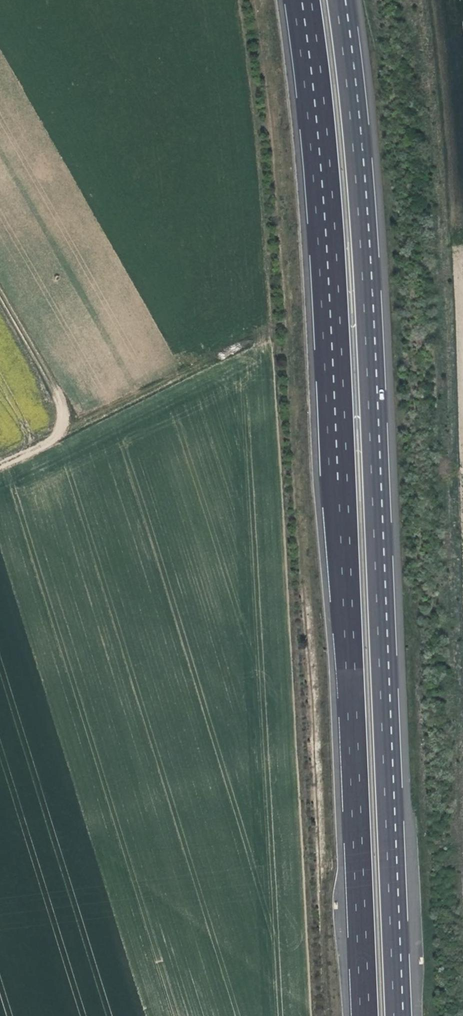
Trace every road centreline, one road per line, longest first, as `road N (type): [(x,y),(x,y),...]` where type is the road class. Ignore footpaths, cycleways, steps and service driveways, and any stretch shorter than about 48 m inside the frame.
road 1 (motorway): [(305,0),(336,291),(368,1015)]
road 2 (motorway): [(401,1015),(370,292),(360,114),(343,0)]
road 3 (track): [(239,348),(0,460)]
road 4 (track): [(75,422),(0,292)]

